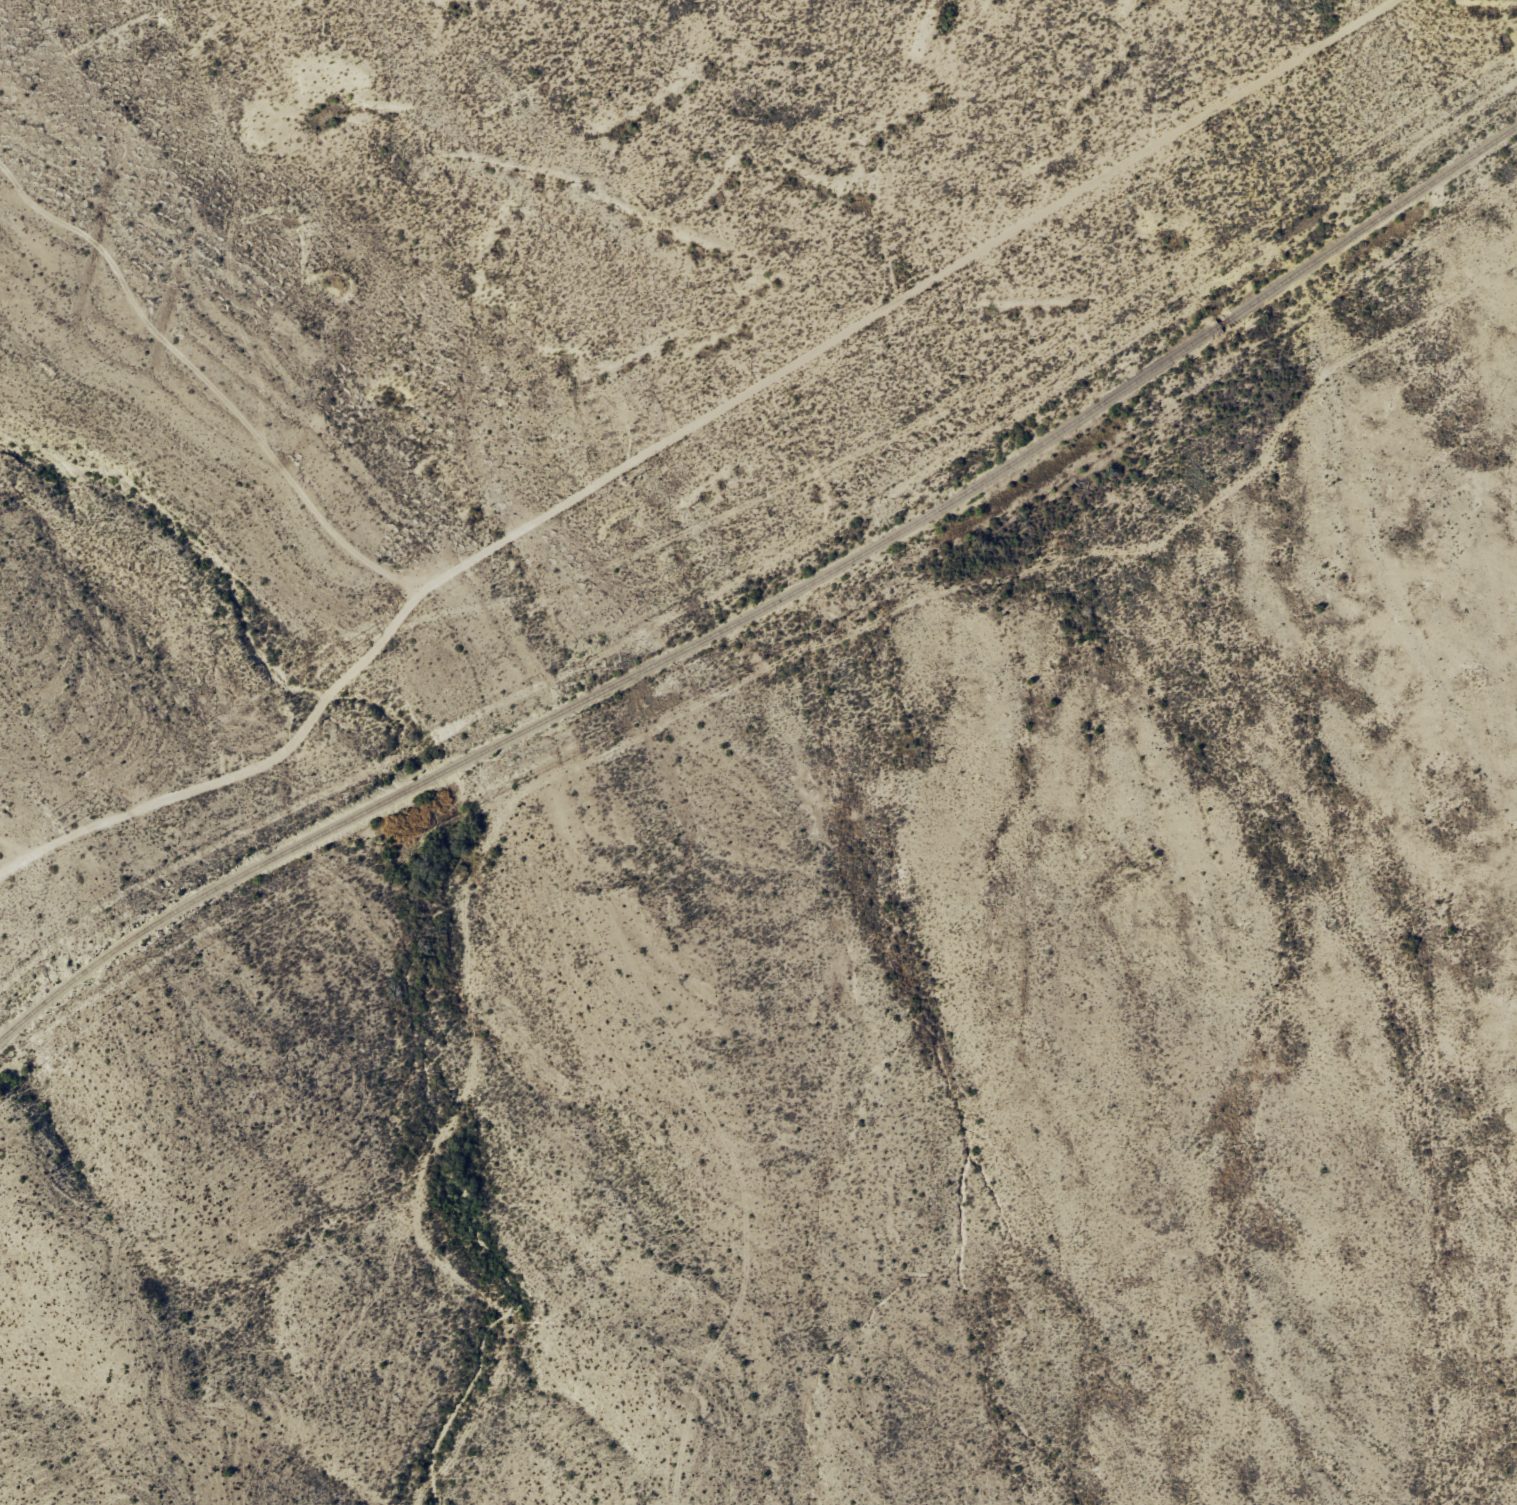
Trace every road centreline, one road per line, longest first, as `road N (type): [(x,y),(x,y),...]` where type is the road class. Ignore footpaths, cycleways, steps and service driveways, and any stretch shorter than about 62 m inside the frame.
road 1 (track): [(457,1504),(516,1436),(501,1357),(456,1277),(516,1094),(515,915),(545,850),(604,791),(1118,558),(1256,458),(1364,404),(1516,285)]
road 2 (residential): [(0,893),(101,841),(204,821),(269,781),(367,672),(925,429),(1088,344),(1516,57)]

